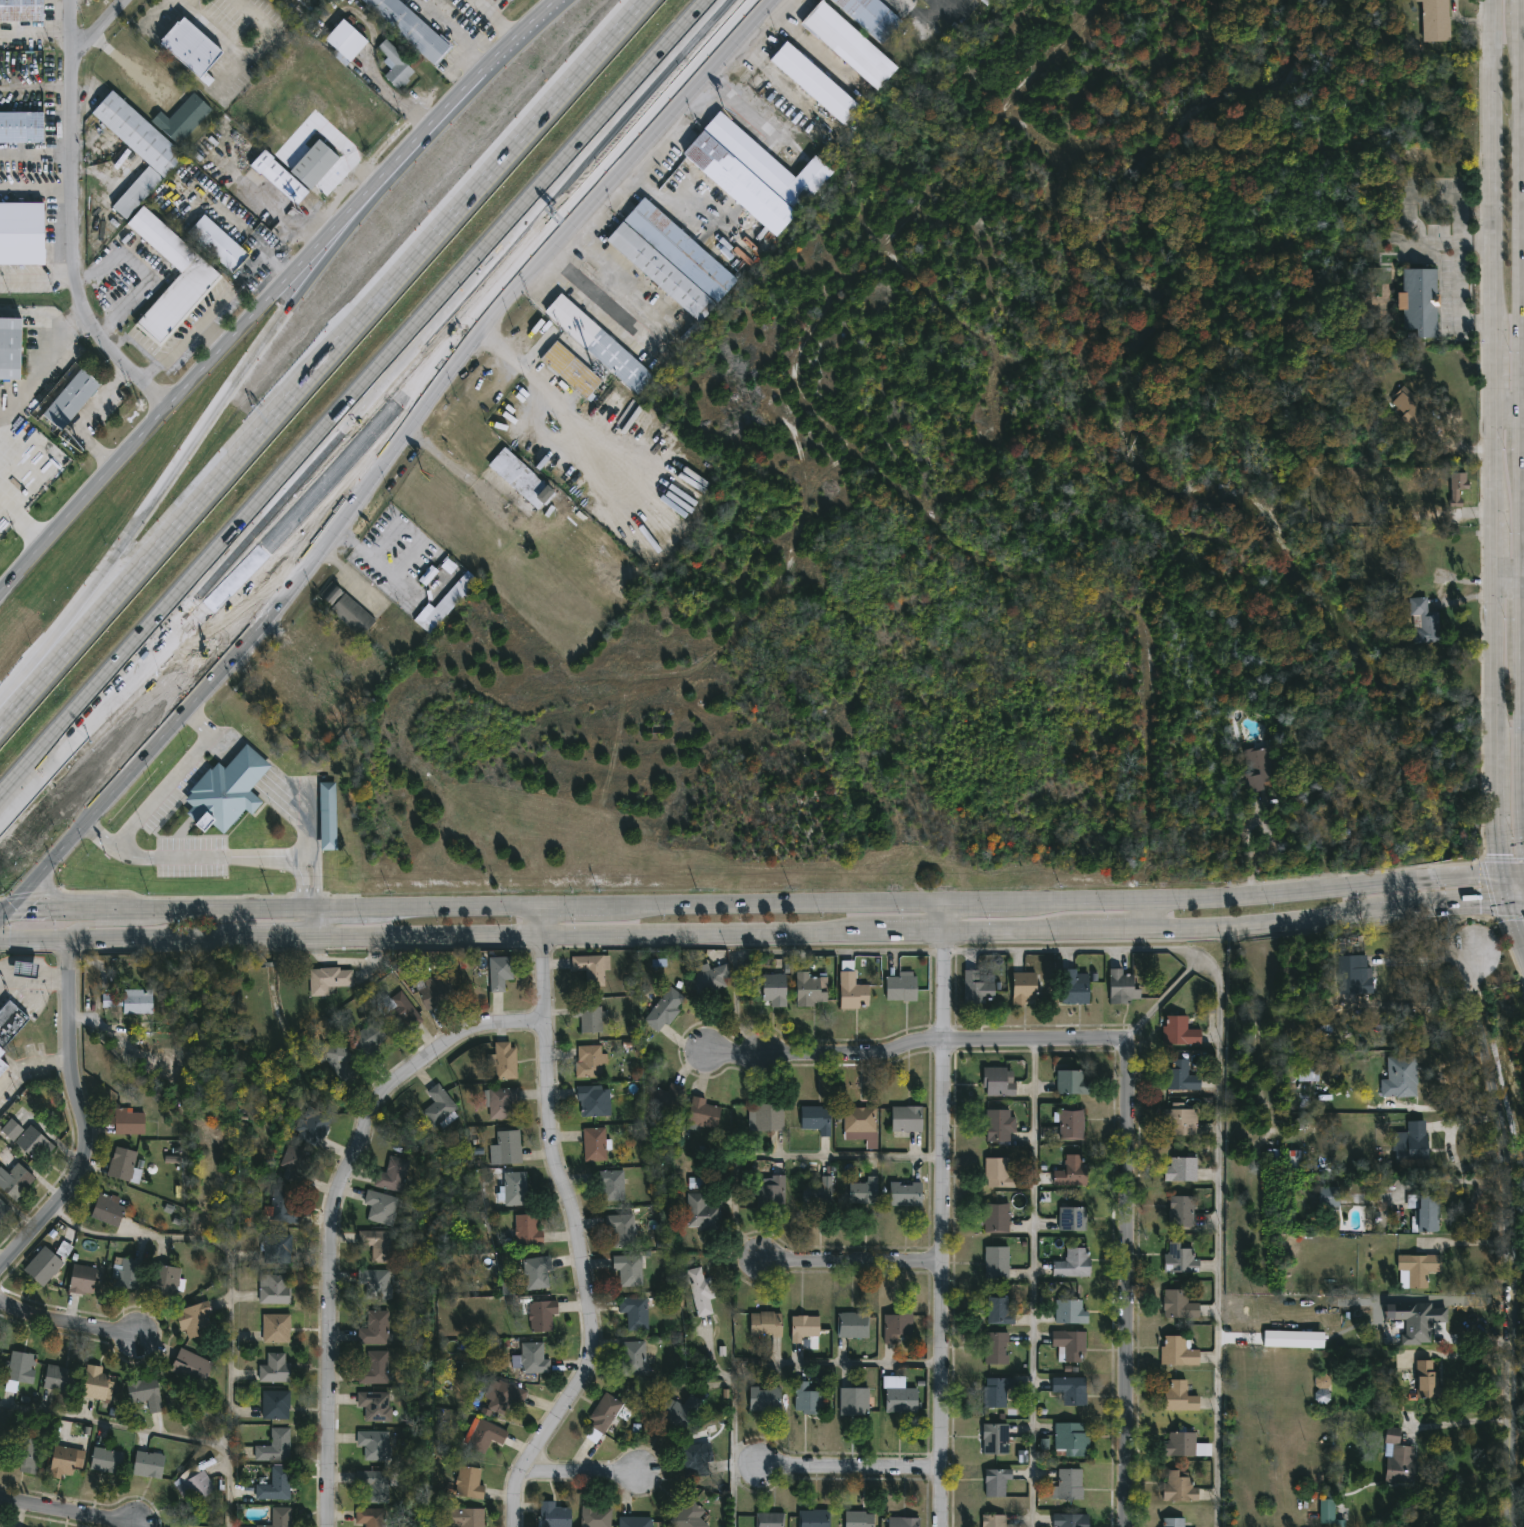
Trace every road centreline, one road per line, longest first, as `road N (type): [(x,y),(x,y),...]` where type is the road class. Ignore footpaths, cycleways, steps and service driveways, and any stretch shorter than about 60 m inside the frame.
road 1 (secondary): [(73,938),(1225,927),(1506,902)]
road 2 (track): [(1145,899),(1155,722),(1142,629),(1094,598),(1007,578),(965,559),(814,419),(801,394),(808,352),(831,319),(1117,0)]
road 3 (motorway): [(31,770),(722,0)]
road 4 (motorway): [(643,0),(0,727)]
road 5 (secondary): [(10,908),(323,550),(450,369),(577,224)]
road 6 (secondary): [(1523,842),(1520,0)]
road 7 (motorway): [(31,770),(161,646),(489,300),(577,224)]
road 8 (motorway): [(445,114),(219,419),(58,662)]
road 9 (secondary): [(445,114),(0,601)]
road 10 (residential): [(543,904),(551,1144),(578,1232),(594,1348),(588,1374),(524,1474),(517,1526)]
road 11 (residential): [(939,1526),(946,901)]
road 12 (residential): [(327,1526),(332,1224),(374,1110),(466,1038),(546,1027)]
road 13 (residential): [(1472,948),(1474,1027),(1506,1195),(1510,1526)]
road 14 (secondary): [(1500,876),(1187,899),(1006,900)]
road 15 (residential): [(1125,1050),(1126,1526)]
road 16 (residential): [(70,0),(80,301),(92,328),(169,412)]
road 17 (residential): [(709,1059),(896,1059),(944,1043),(1105,1043),(1125,1050)]
road 18 (residential): [(73,938),(90,1159),(81,1184),(0,1274)]
road 19 (track): [(886,253),(1007,372),(998,483),(935,528)]
road 20 (secondary): [(946,901),(601,904)]
road 21 (secondary): [(1493,0),(1493,336)]
road 22 (secondary): [(577,224),(777,0)]
road 23 (secondary): [(318,906),(95,908)]
road 24 (secondary): [(1494,577),(1494,772)]
road 25 (residential): [(940,1474),(760,1472)]
road 26 (residential): [(941,1267),(763,1264)]
road 27 (secondary): [(543,904),(370,906)]
road 28 (secondary): [(561,0),(445,114)]
road 29 (residential): [(0,1304),(31,1321),(139,1340)]
road 30 (secondary): [(1493,407),(1494,530)]
road 31 (residential): [(0,1504),(120,1526)]

